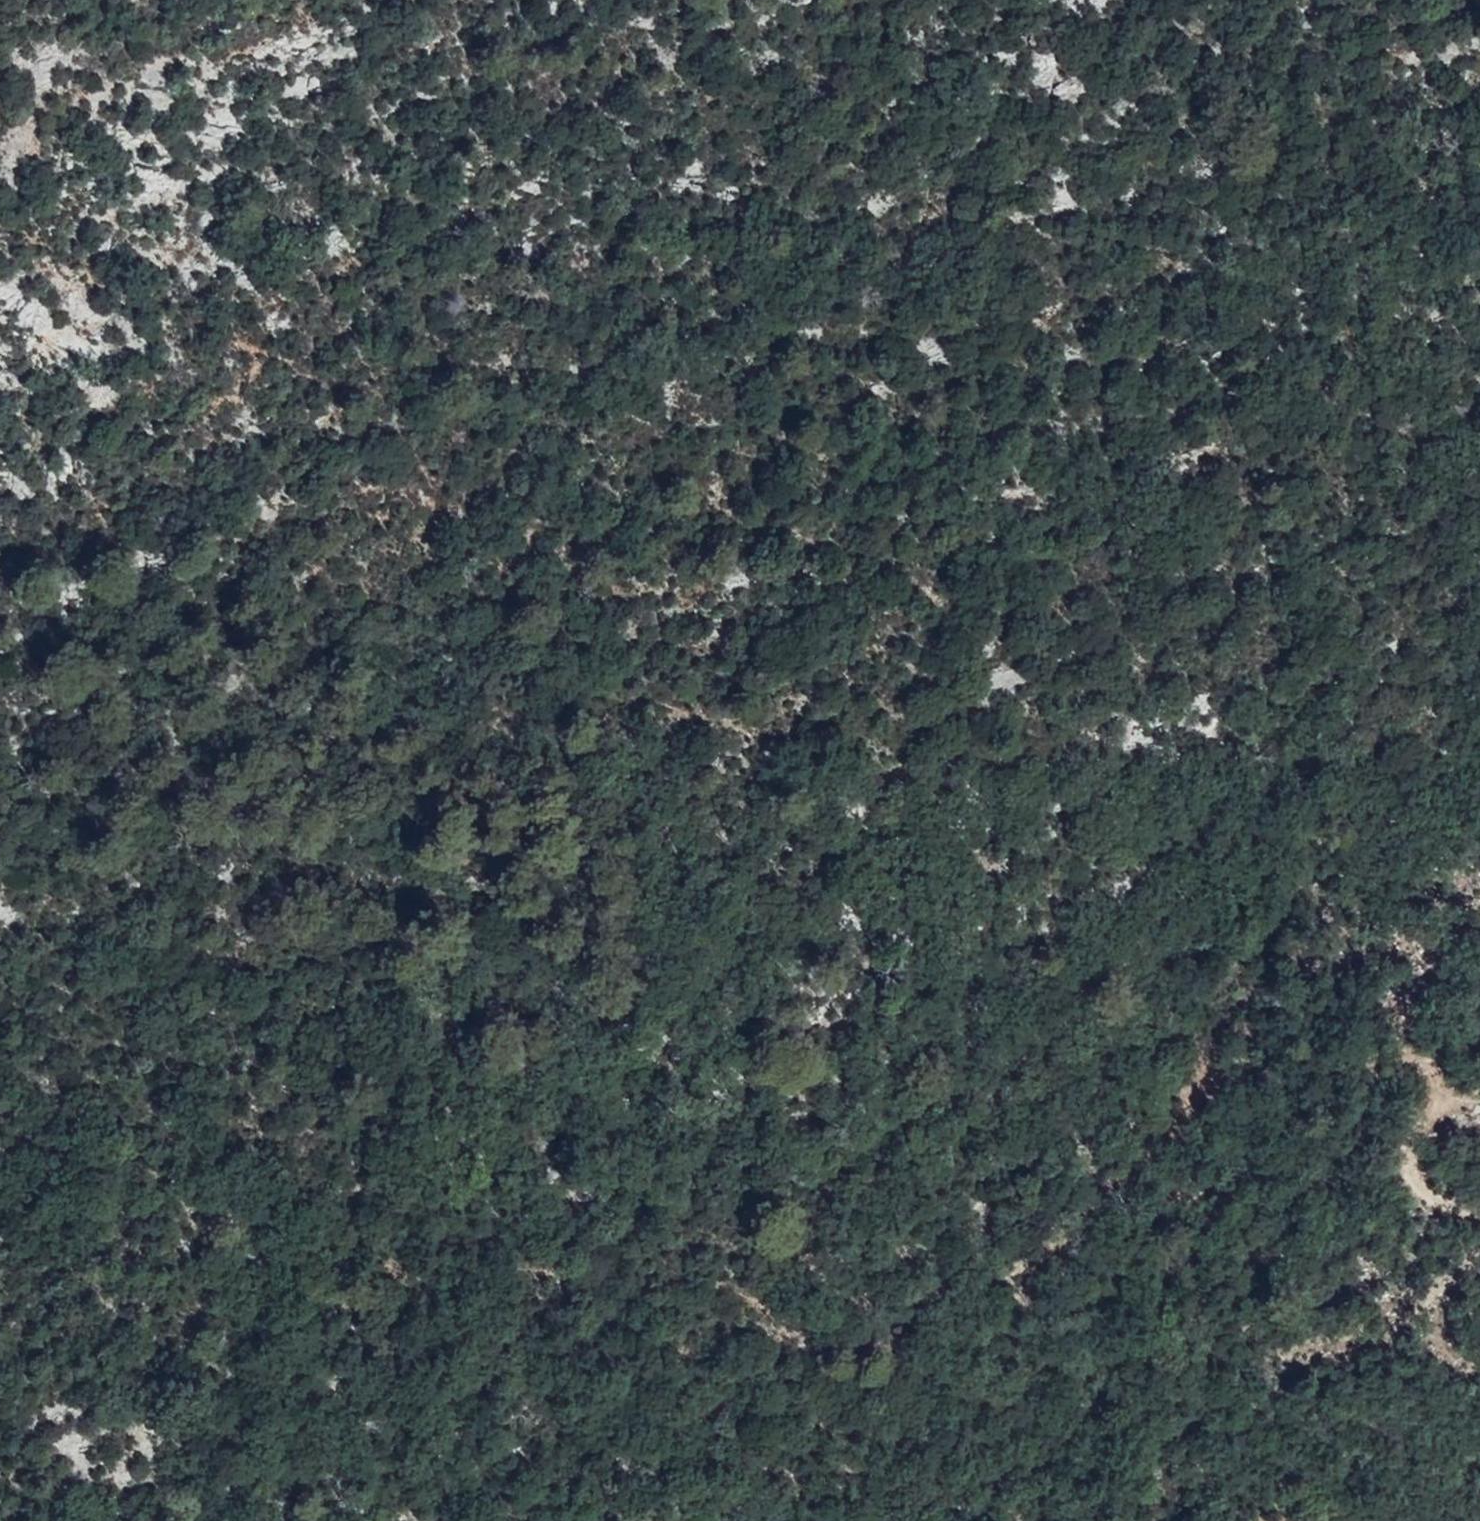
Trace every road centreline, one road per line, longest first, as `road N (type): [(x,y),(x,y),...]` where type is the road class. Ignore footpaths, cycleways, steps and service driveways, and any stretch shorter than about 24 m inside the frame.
road 1 (track): [(209,1520),(228,1396),(311,1334),(516,1281)]
road 2 (track): [(1479,1210),(1415,1179),(1433,1091),(1453,1081),(1479,1085)]

